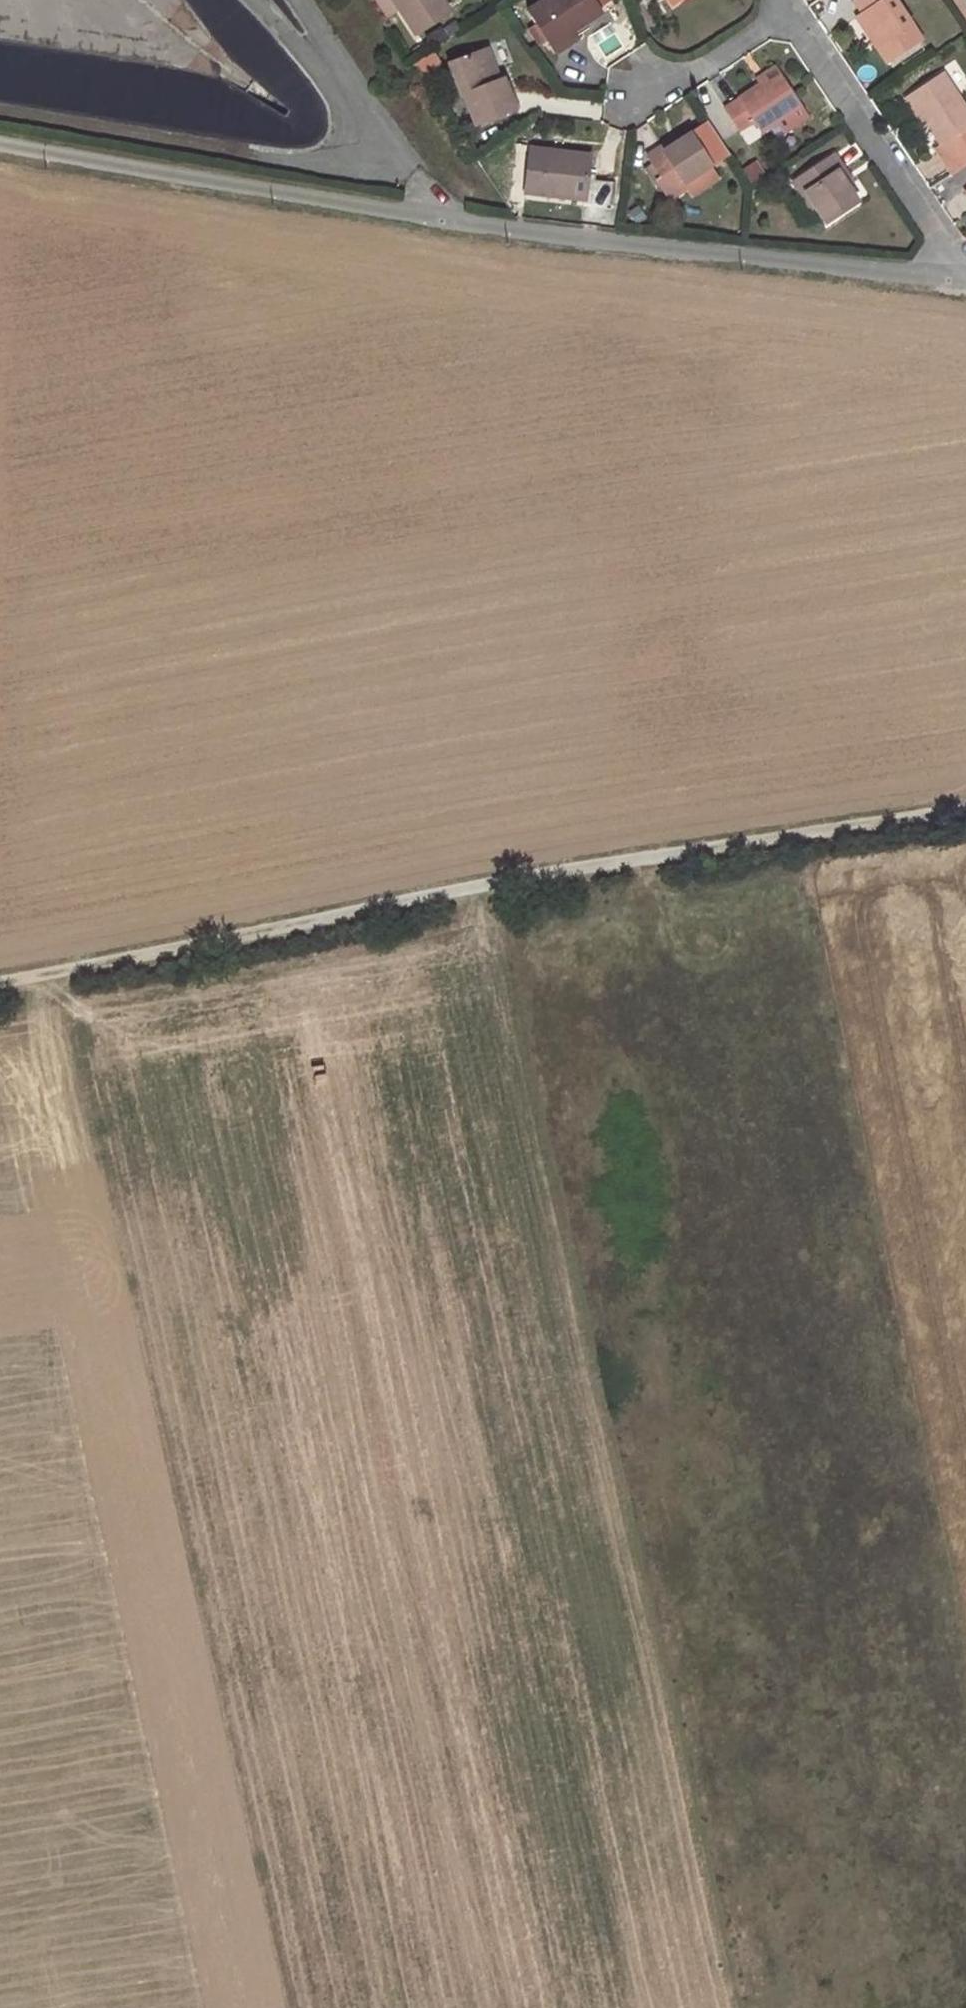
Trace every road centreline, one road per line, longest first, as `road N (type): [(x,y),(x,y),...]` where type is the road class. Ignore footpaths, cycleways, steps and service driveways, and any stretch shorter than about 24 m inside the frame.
road 1 (track): [(965,812),(543,879),(0,982)]
road 2 (unclassified): [(952,272),(660,243),(0,142)]
road 3 (residential): [(952,272),(946,239),(793,13)]
road 4 (residential): [(623,106),(793,13)]

